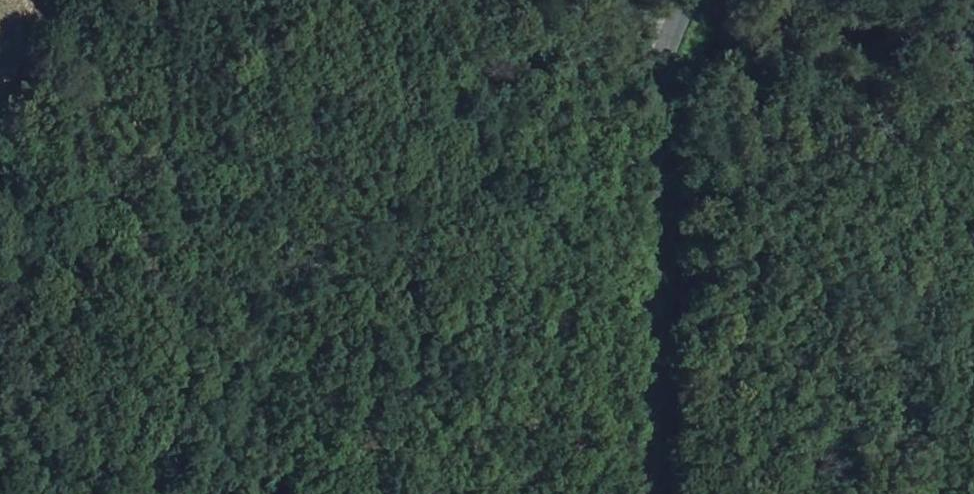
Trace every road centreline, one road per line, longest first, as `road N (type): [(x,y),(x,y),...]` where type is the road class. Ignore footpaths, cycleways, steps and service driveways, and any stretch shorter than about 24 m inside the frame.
road 1 (track): [(275,493),(260,393),(183,218),(64,0)]
road 2 (track): [(450,493),(428,360),(378,208),(391,0)]
road 3 (tertiary): [(643,493),(665,50),(689,0)]

